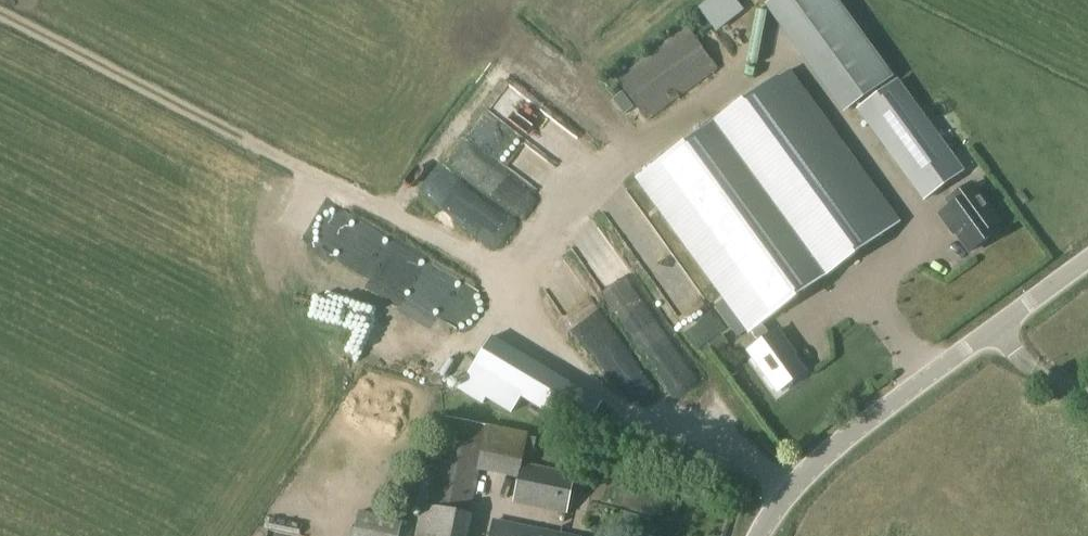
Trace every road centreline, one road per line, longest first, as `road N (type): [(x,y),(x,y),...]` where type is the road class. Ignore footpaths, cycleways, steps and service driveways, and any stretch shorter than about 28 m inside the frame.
road 1 (unclassified): [(757,535),(812,465),(994,326)]

